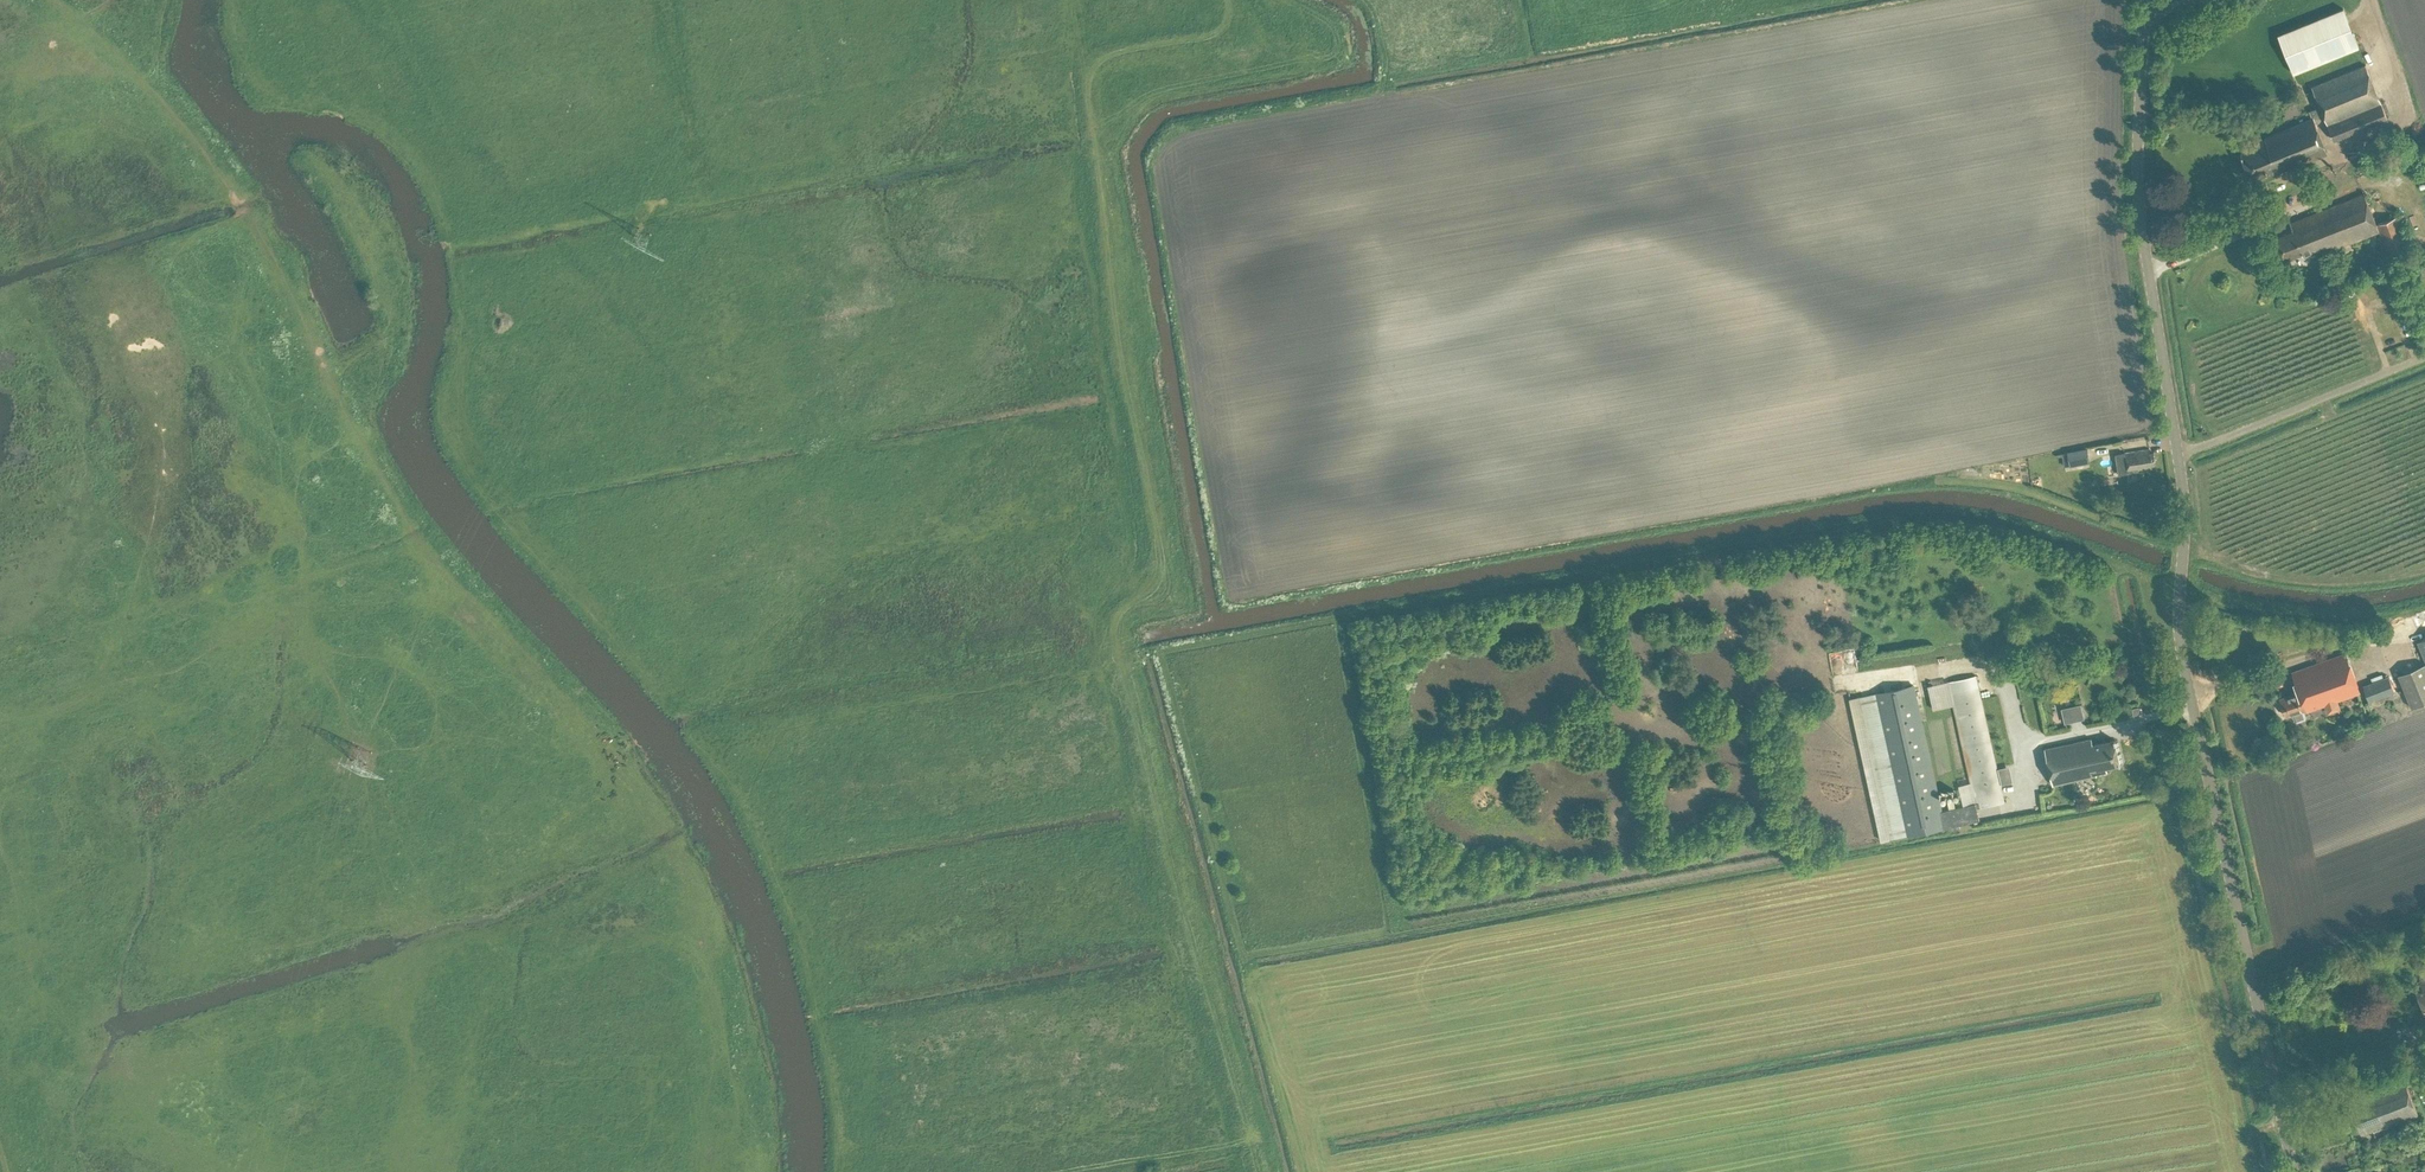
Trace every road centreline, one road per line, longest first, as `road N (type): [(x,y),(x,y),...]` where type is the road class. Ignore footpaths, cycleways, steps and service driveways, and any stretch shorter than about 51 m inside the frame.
road 1 (tertiary): [(2293,1171),(2181,647),(2183,480),(2137,184),(2145,8)]

